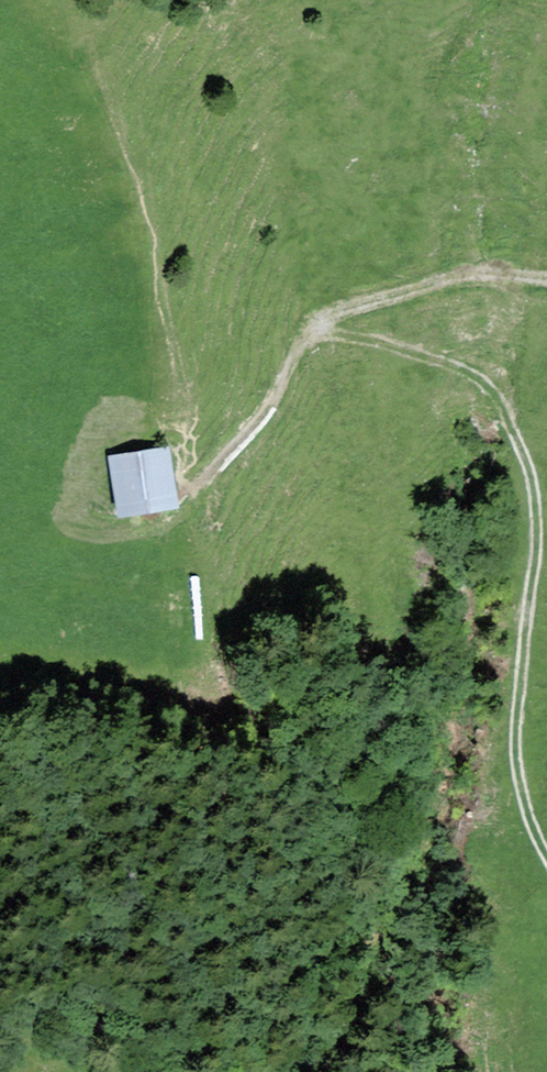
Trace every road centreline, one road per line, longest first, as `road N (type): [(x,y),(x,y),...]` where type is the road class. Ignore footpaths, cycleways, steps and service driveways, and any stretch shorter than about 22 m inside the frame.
road 1 (track): [(316,329),(482,379),(517,440),(533,489),(538,552),(519,755),(525,804),(546,863)]
road 2 (track): [(316,329),(274,403),(211,473),(195,510),(174,529),(112,535),(53,529)]
road 3 (track): [(546,282),(438,284),(325,313),(316,329)]

